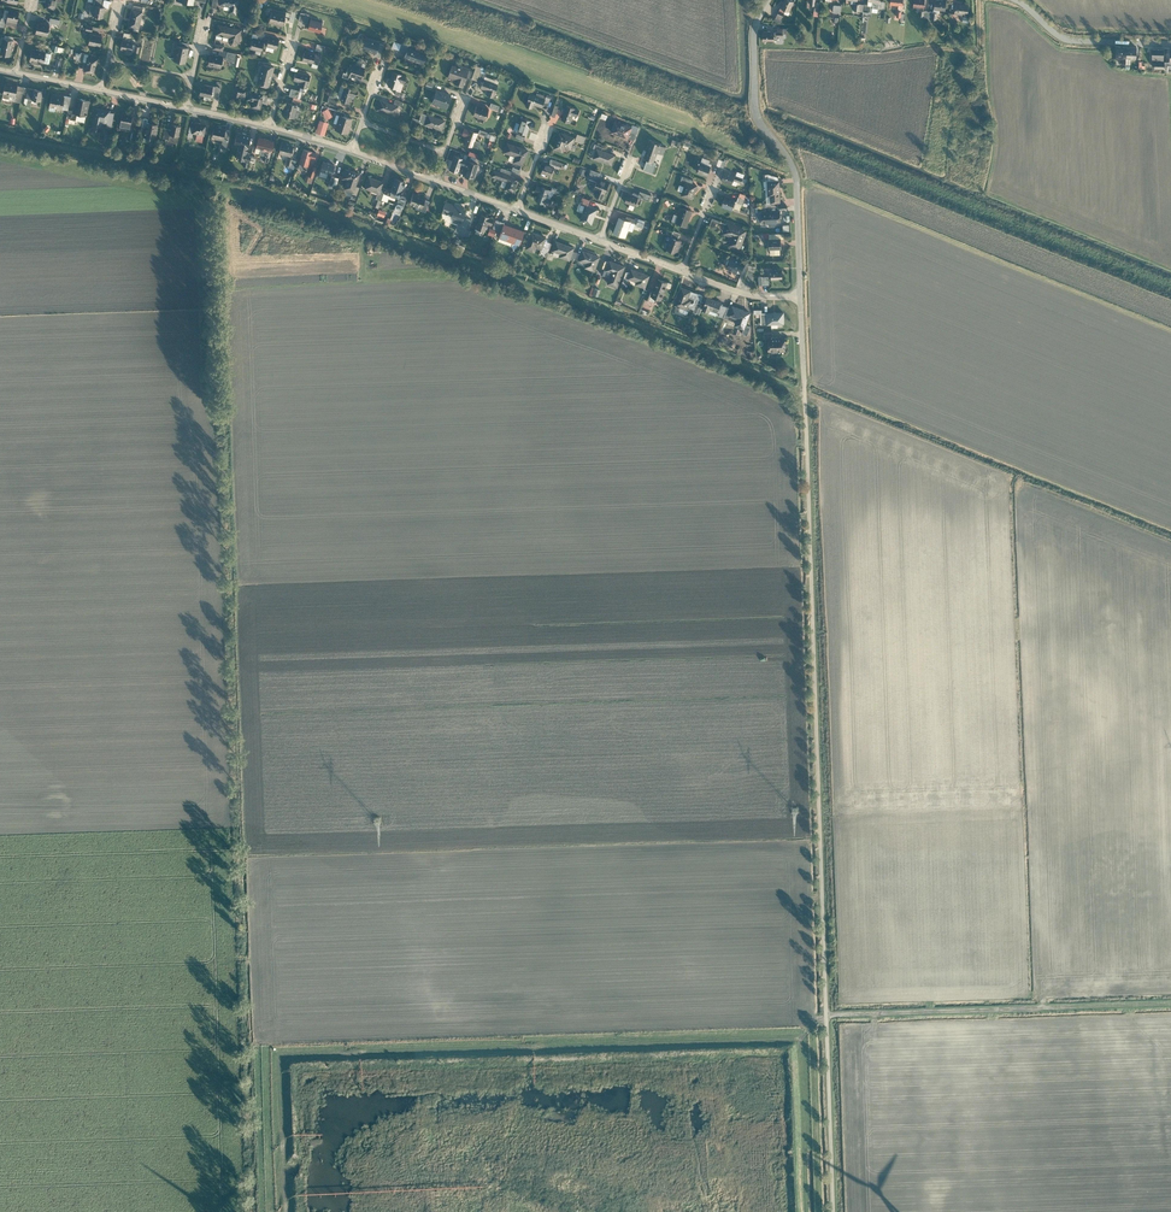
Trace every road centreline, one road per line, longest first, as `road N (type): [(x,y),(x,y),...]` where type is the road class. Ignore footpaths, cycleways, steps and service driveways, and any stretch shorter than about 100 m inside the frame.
road 1 (unclassified): [(832,1211),(799,297)]
road 2 (track): [(0,143),(301,207),(803,394)]
road 3 (track): [(1170,1003),(826,1015)]
road 4 (unclassified): [(768,0),(753,38),(755,99),(758,121),(796,178),(799,297)]
road 5 (track): [(796,178),(963,246)]
road 6 (residential): [(1170,45),(1053,39),(1006,0)]

